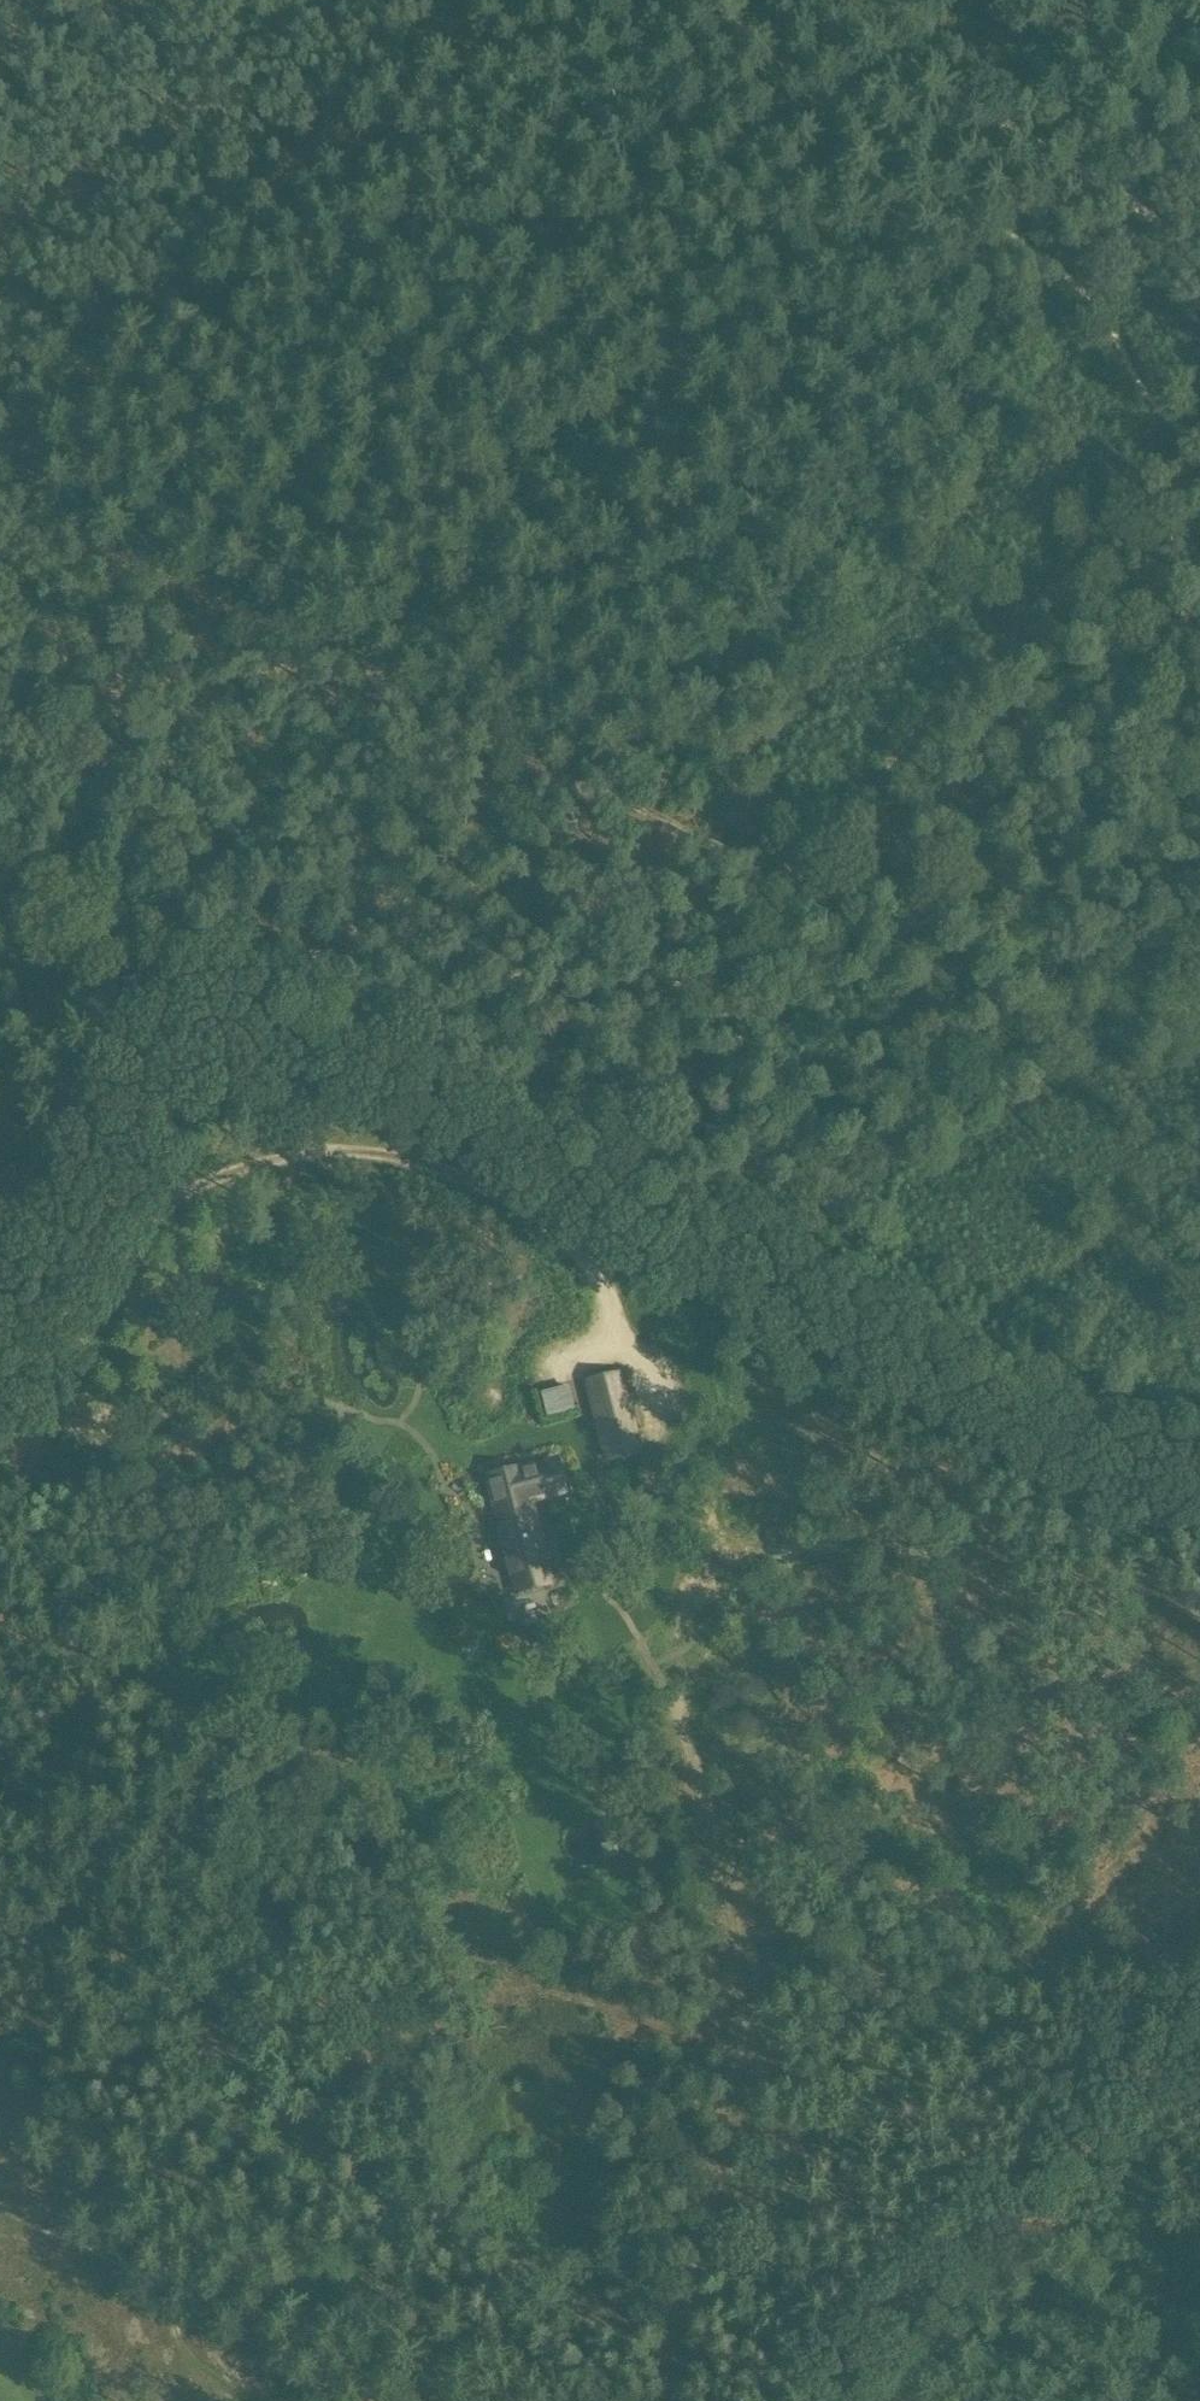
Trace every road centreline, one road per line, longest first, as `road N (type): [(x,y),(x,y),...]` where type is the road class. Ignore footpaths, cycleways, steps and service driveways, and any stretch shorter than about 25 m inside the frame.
road 1 (track): [(554,1407),(550,1368),(583,1345),(604,1308),(596,1274),(559,1236),(504,1195),(385,1153),(328,1150),(262,1161),(171,1202),(146,1227),(0,1512)]
road 2 (track): [(1199,1474),(582,1142)]
road 3 (track): [(0,1379),(194,964)]
road 4 (track): [(1199,2083),(877,2400)]
road 5 (track): [(1199,264),(838,0)]

